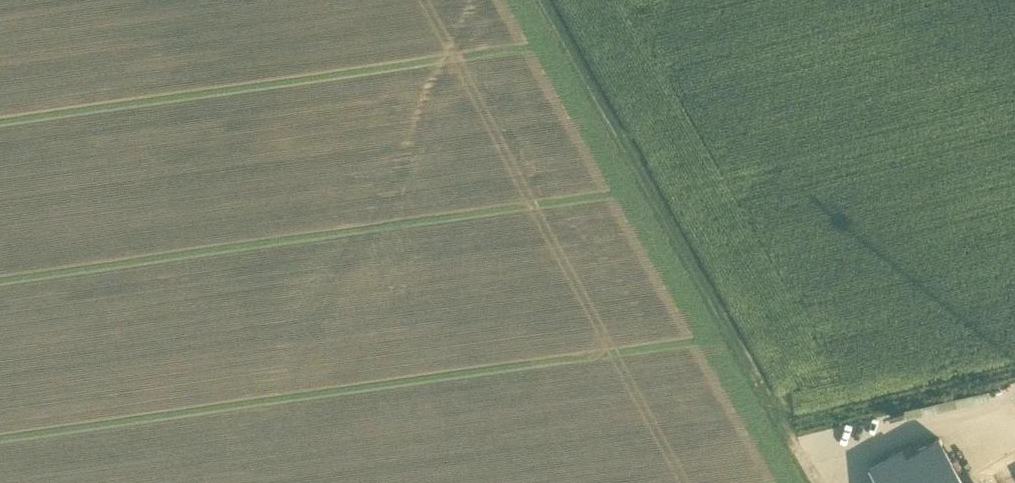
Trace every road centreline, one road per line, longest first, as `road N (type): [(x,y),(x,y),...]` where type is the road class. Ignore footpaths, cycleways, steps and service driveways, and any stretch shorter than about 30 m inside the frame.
road 1 (track): [(805,462),(542,0)]

